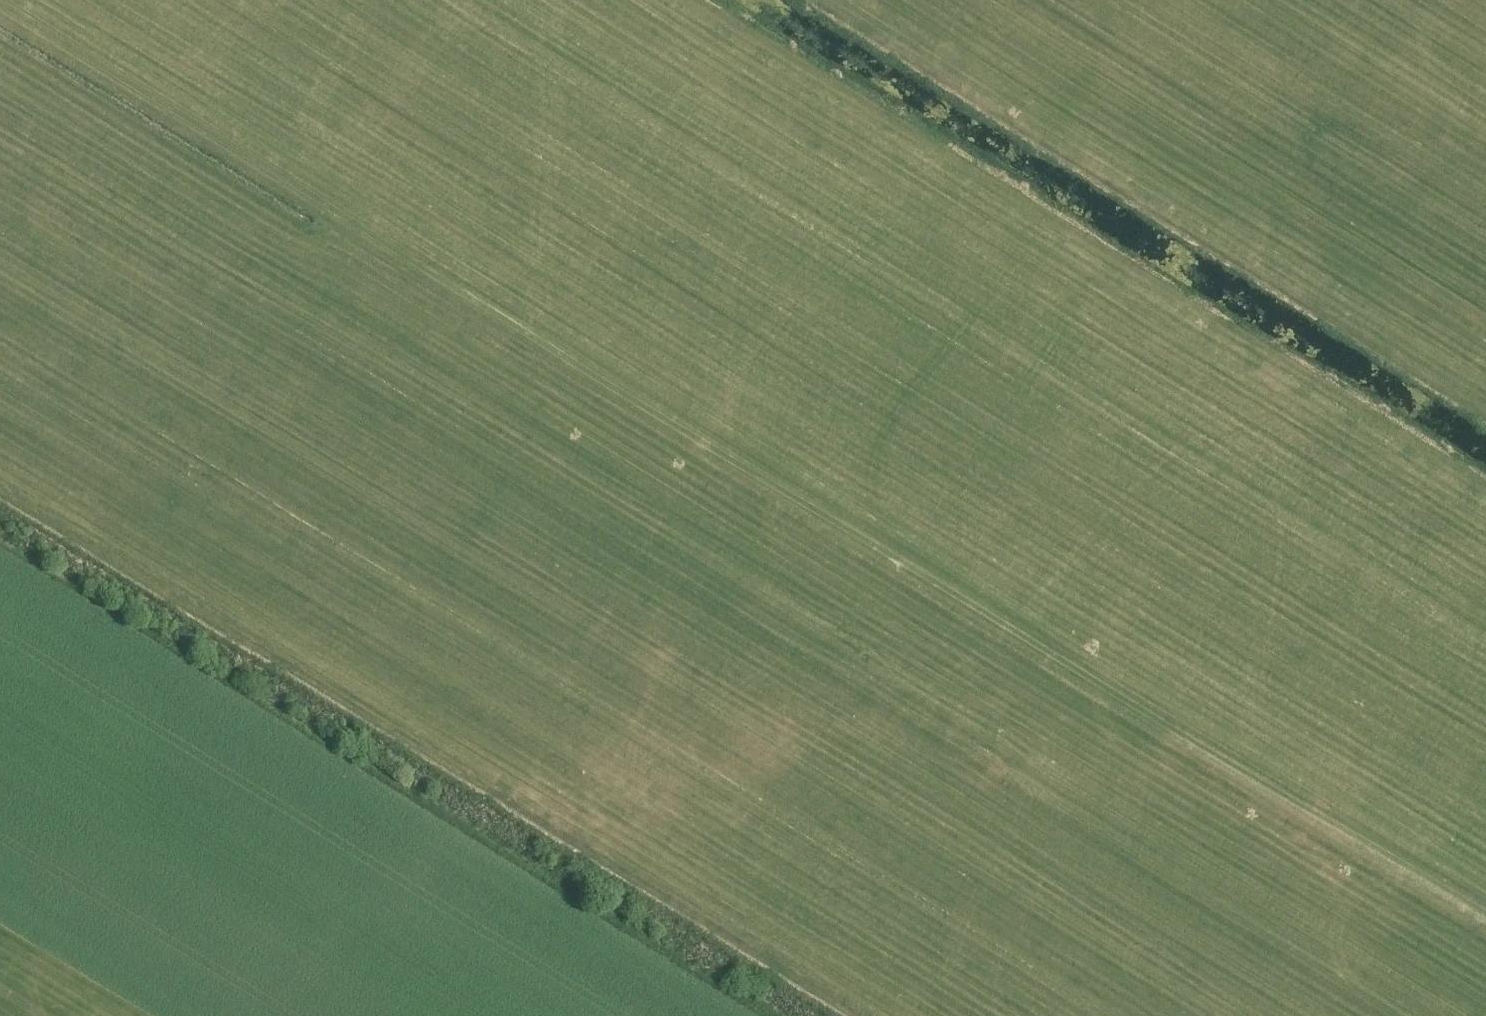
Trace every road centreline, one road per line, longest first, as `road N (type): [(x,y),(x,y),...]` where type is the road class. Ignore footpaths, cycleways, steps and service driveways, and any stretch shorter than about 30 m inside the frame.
road 1 (track): [(1485,921),(1241,772)]

